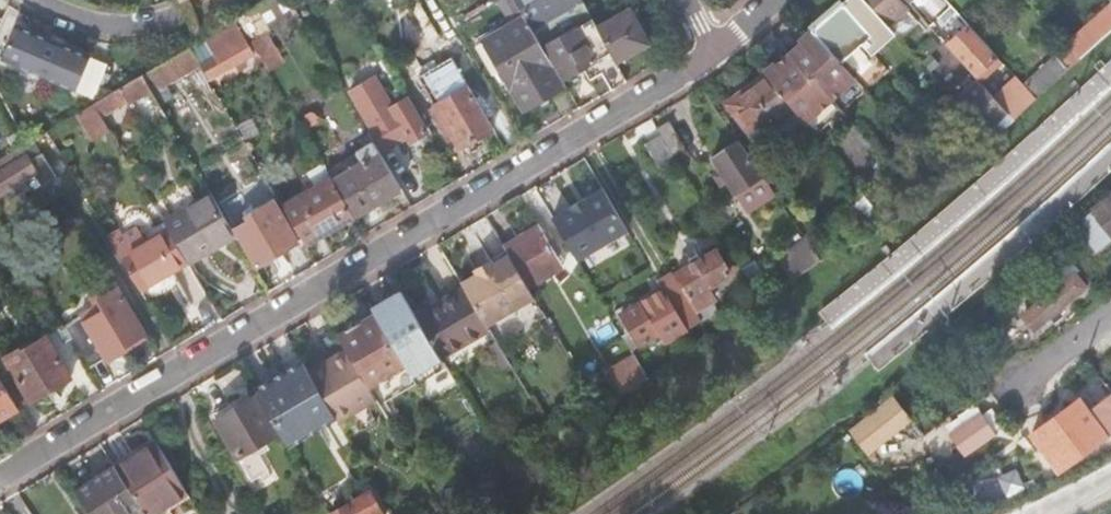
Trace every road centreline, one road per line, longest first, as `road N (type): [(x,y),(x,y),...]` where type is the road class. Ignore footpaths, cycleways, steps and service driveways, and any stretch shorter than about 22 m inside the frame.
road 1 (residential): [(712,55),(0,479)]
road 2 (residential): [(1110,304),(1000,392)]
road 3 (residential): [(33,0),(111,27),(168,19)]

